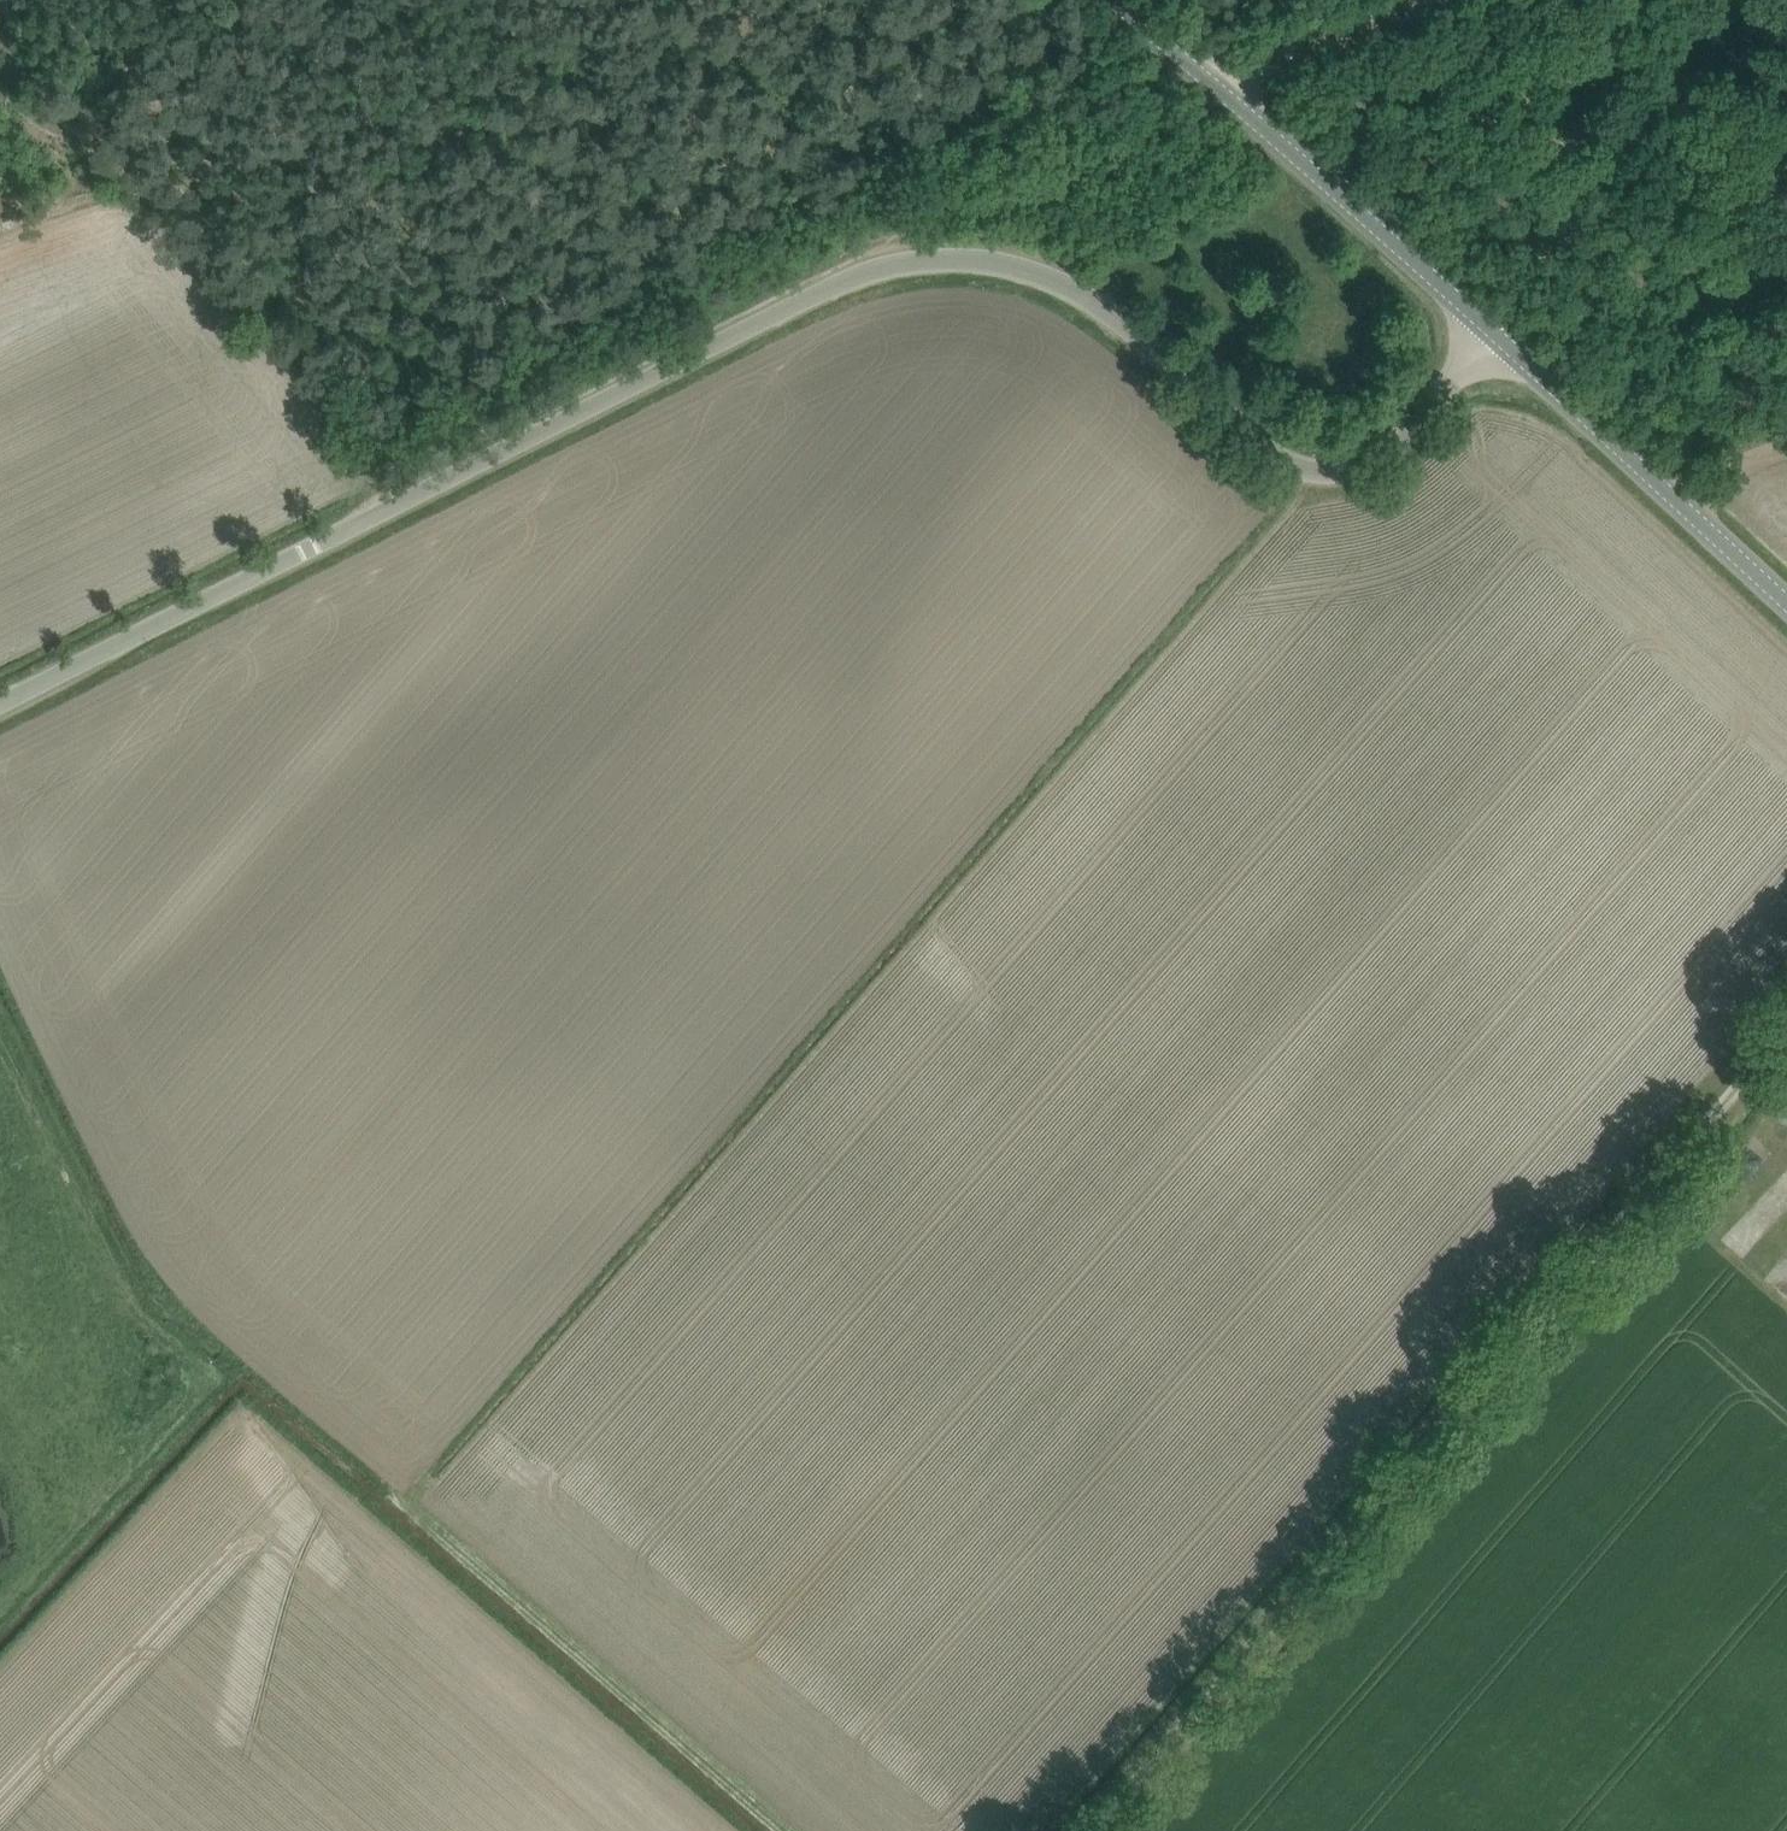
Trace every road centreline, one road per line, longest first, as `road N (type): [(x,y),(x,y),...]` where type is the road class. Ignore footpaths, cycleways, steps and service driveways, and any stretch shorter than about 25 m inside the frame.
road 1 (unclassified): [(0,705),(825,291),(898,263),(974,256),(1024,265),(1102,304),(1256,441),(1310,472),(1362,464),(1413,427),(1494,332)]
road 2 (track): [(1097,1830),(1786,1035)]
road 3 (tertiary): [(1494,332),(1112,0)]
road 4 (tertiary): [(1786,598),(1494,332)]
road 5 (track): [(1215,84),(1368,0)]
road 6 (track): [(1666,489),(1786,454)]

